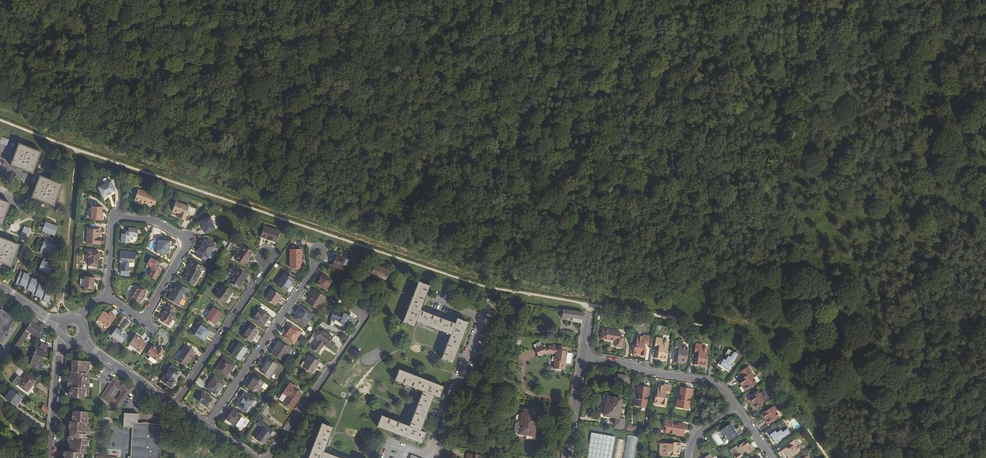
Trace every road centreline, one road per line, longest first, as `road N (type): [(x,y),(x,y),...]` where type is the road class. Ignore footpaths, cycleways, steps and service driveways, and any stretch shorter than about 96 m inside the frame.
road 1 (track): [(92,0),(563,142)]
road 2 (tertiary): [(253,457),(80,338)]
road 3 (unclassified): [(359,314),(367,327),(270,457)]
road 4 (residential): [(734,405),(712,386),(586,357)]
road 5 (residential): [(52,457),(65,339)]

